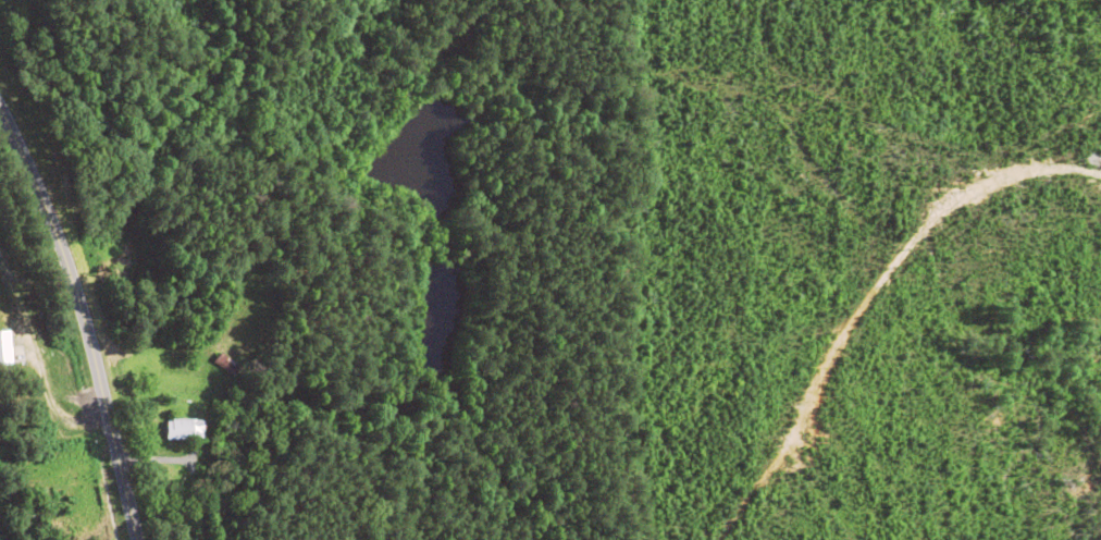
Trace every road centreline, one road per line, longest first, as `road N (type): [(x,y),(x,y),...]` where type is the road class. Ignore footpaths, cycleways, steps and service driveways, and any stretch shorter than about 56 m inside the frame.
road 1 (residential): [(119,539),(69,308),(0,169)]

